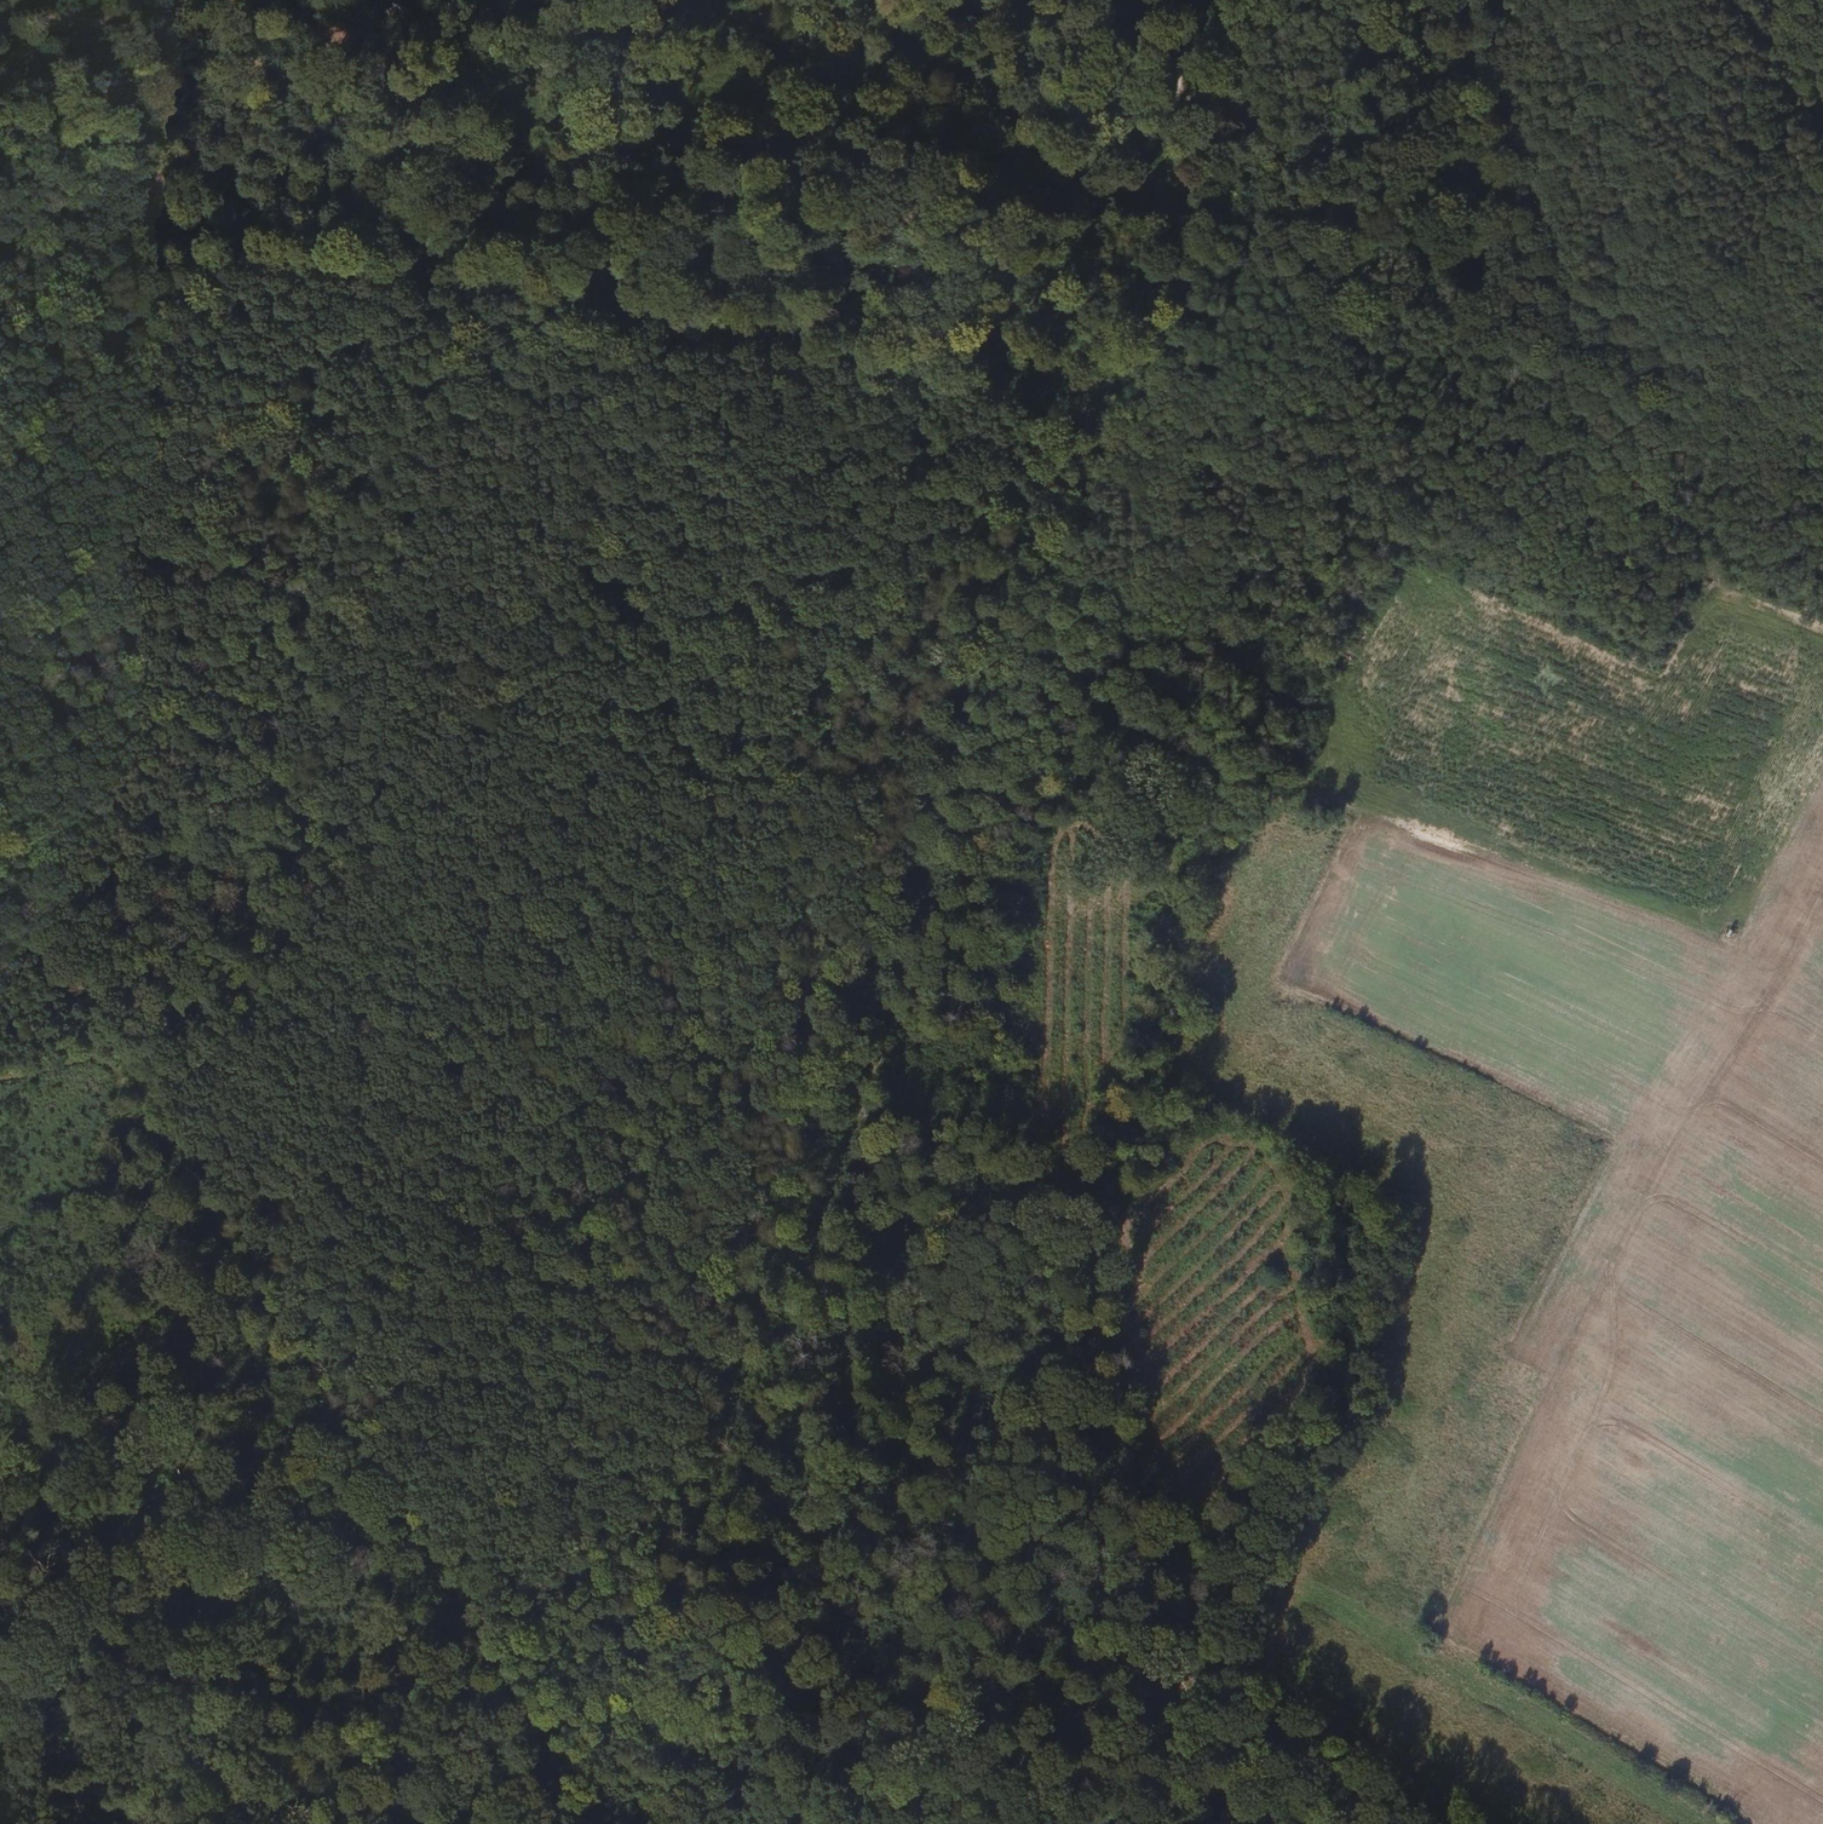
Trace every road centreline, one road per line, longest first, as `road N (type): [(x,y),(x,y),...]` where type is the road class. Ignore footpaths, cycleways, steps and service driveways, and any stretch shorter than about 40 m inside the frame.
road 1 (track): [(1314,1823),(1235,1757),(1150,1658),(1129,1646),(1106,1643),(1038,1659),(1010,1677),(945,1749),(922,1754),(898,1744),(843,1690),(725,1535)]
road 2 (track): [(1822,627),(1707,596),(1669,669)]

